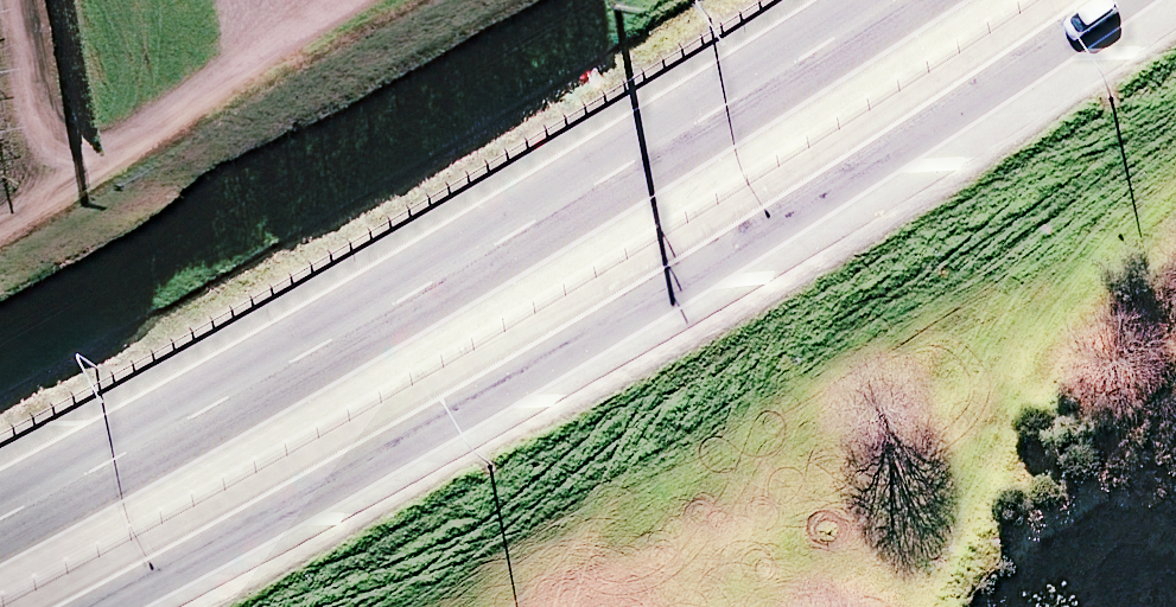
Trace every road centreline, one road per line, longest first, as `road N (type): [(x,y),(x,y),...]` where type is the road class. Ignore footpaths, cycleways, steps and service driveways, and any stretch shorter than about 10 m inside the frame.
road 1 (trunk): [(1111,0),(972,98),(654,299),(108,606)]
road 2 (trunk): [(0,509),(526,233),(893,0)]

